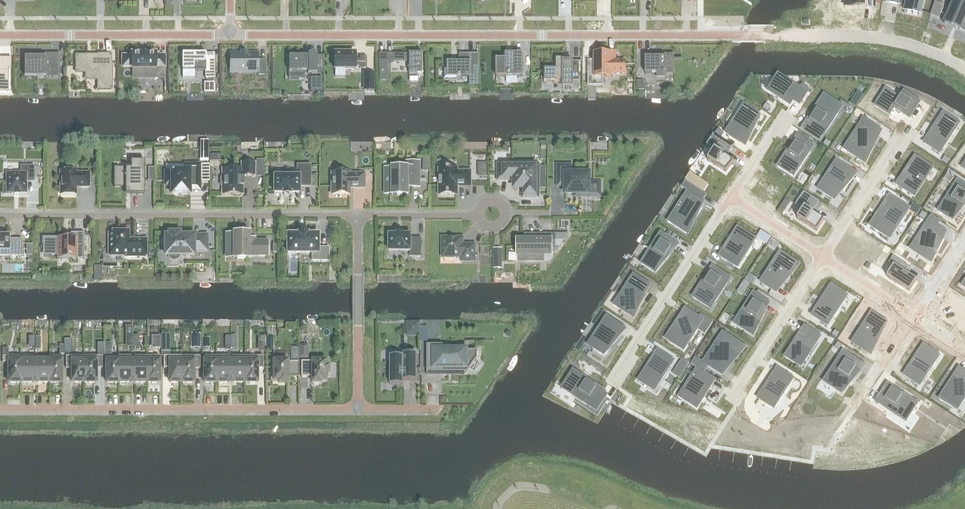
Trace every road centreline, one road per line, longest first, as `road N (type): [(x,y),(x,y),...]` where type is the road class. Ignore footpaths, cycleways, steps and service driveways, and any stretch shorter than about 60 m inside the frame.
road 1 (tertiary): [(230,35),(743,35)]
road 2 (residential): [(358,216),(0,216)]
road 3 (residential): [(358,408),(0,408)]
road 4 (tertiary): [(0,35),(230,35)]
road 5 (residential): [(612,380),(731,197)]
road 6 (tertiary): [(760,35),(872,37),(964,68)]
road 7 (residential): [(358,216),(358,408)]
road 8 (residential): [(732,396),(823,257)]
road 9 (residential): [(823,257),(903,133)]
road 10 (residential): [(480,216),(358,216)]

